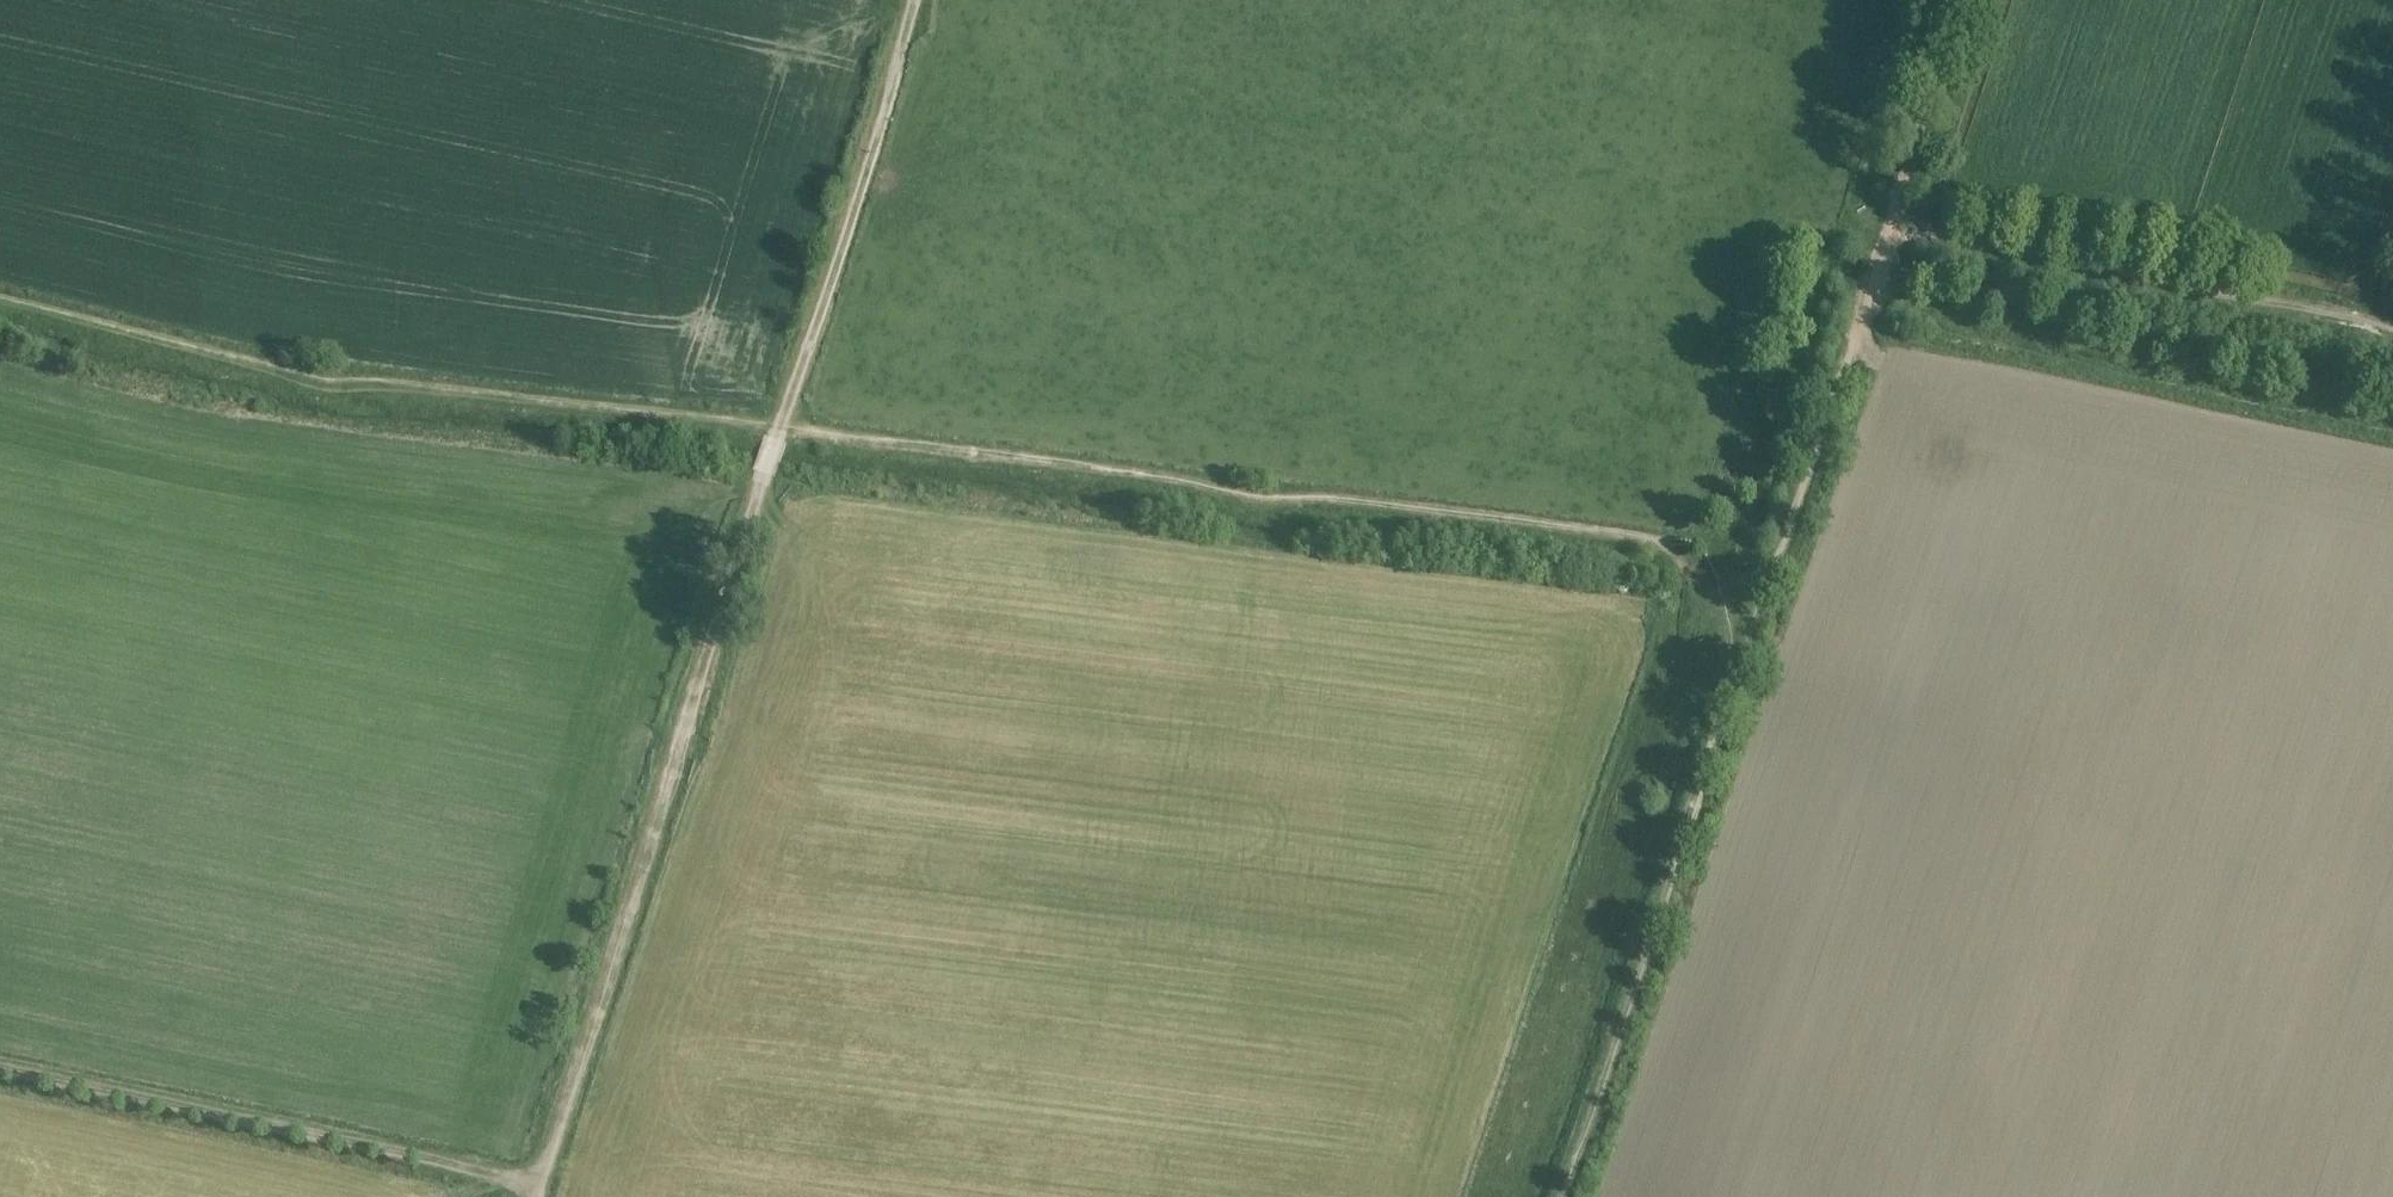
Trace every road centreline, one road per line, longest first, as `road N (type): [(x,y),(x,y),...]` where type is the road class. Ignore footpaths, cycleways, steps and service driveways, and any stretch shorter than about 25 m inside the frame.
road 1 (track): [(1781,576),(1559,1196)]
road 2 (track): [(1961,0),(1781,576)]

